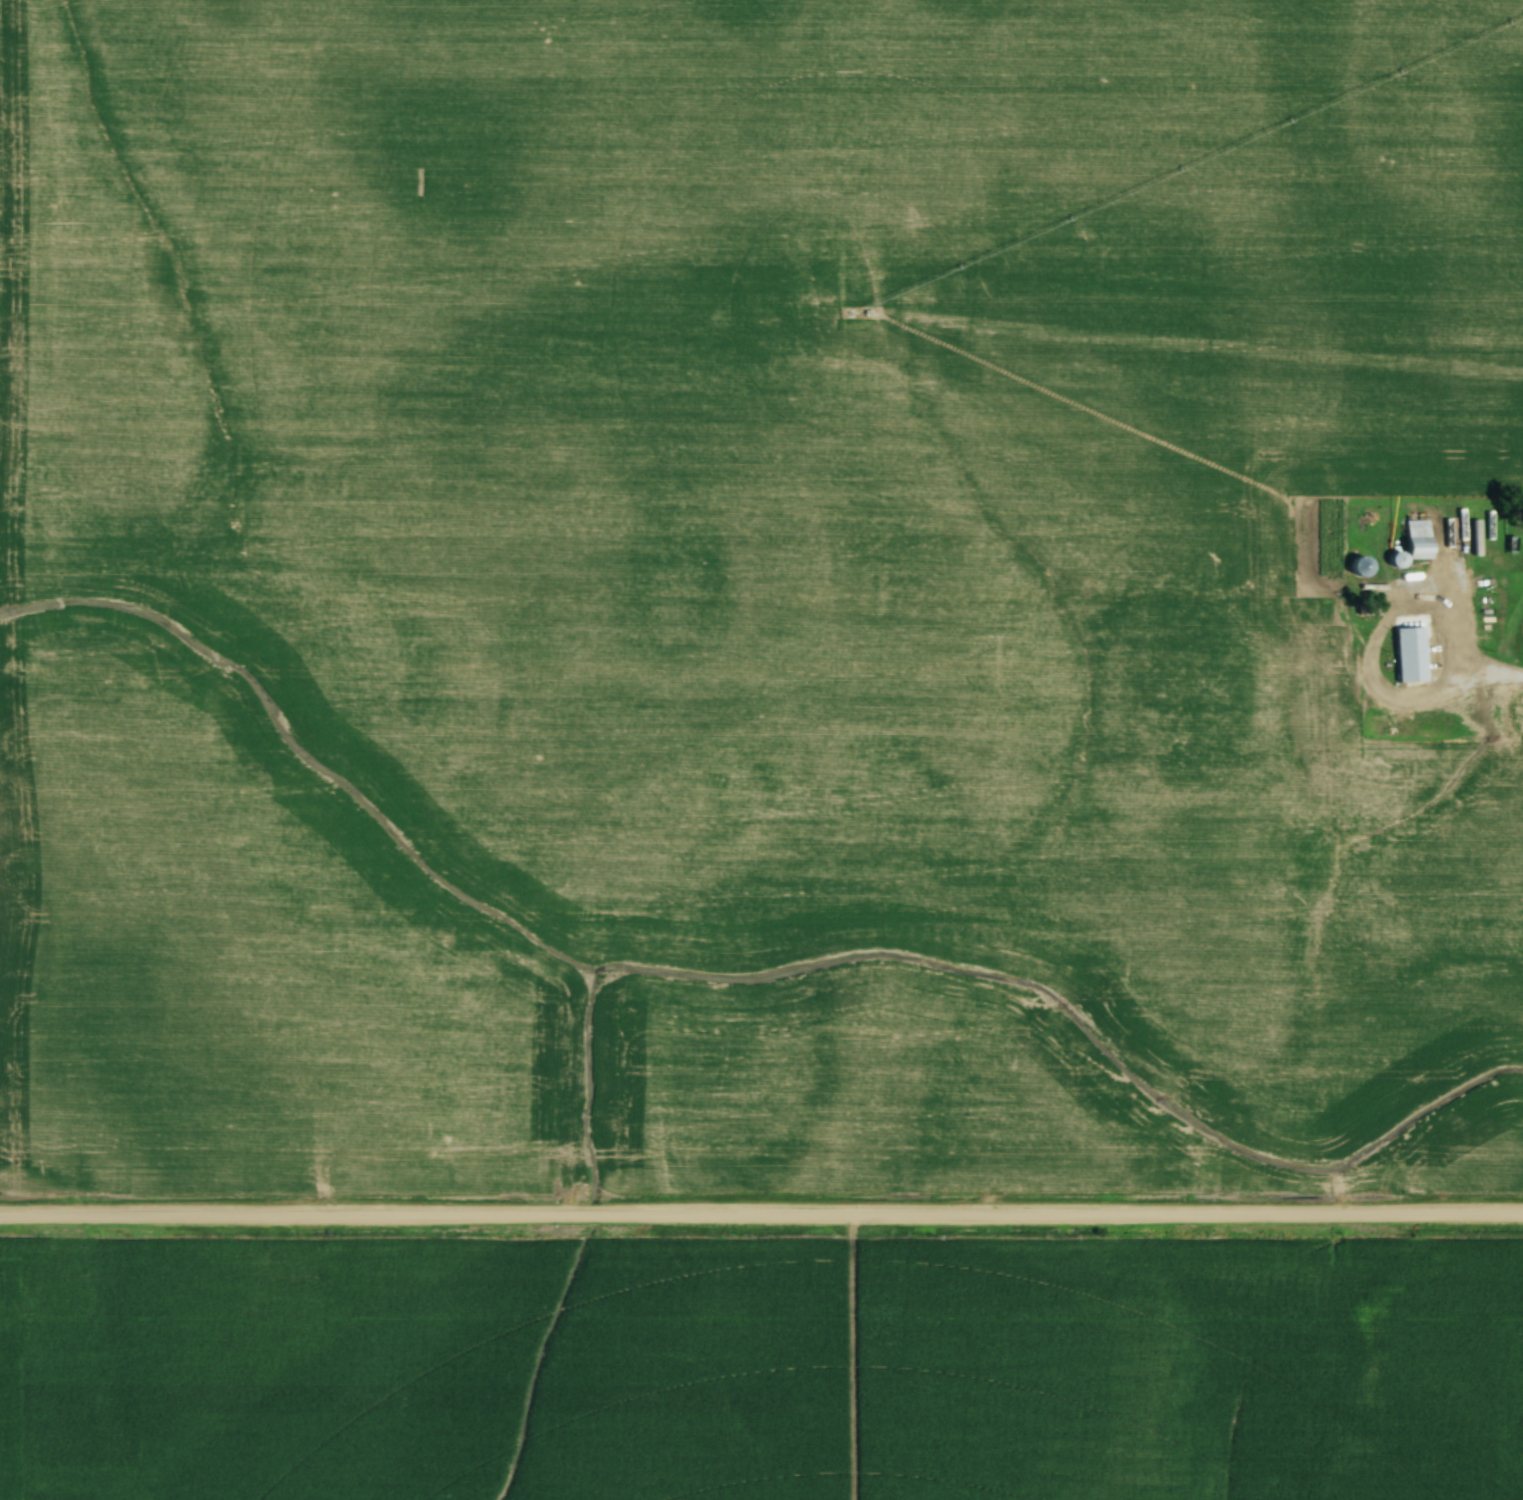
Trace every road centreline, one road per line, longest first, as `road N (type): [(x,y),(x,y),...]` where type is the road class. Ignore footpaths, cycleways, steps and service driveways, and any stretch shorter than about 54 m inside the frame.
road 1 (residential): [(0,1215),(1522,1213)]

